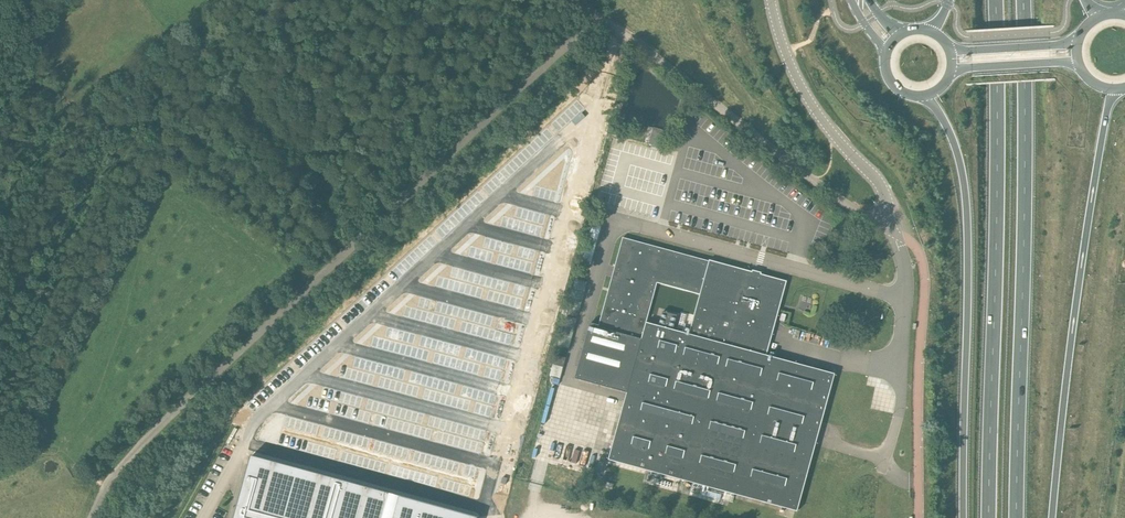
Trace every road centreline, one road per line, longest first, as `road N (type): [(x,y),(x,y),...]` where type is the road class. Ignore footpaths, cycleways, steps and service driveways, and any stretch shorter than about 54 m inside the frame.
road 1 (trunk): [(995,0),(987,517)]
road 2 (trunk): [(1016,517),(1023,0)]
road 3 (trunk): [(1052,517),(1090,209),(1115,89)]
road 4 (trunk): [(923,96),(948,128),(966,188),(964,517)]
road 5 (unclassified): [(612,28),(811,180),(891,229)]
road 6 (unclassified): [(772,0),(800,85),(880,185),(891,229)]
road 7 (primary): [(949,74),(1080,66)]
road 8 (primary): [(1078,42),(948,48)]

